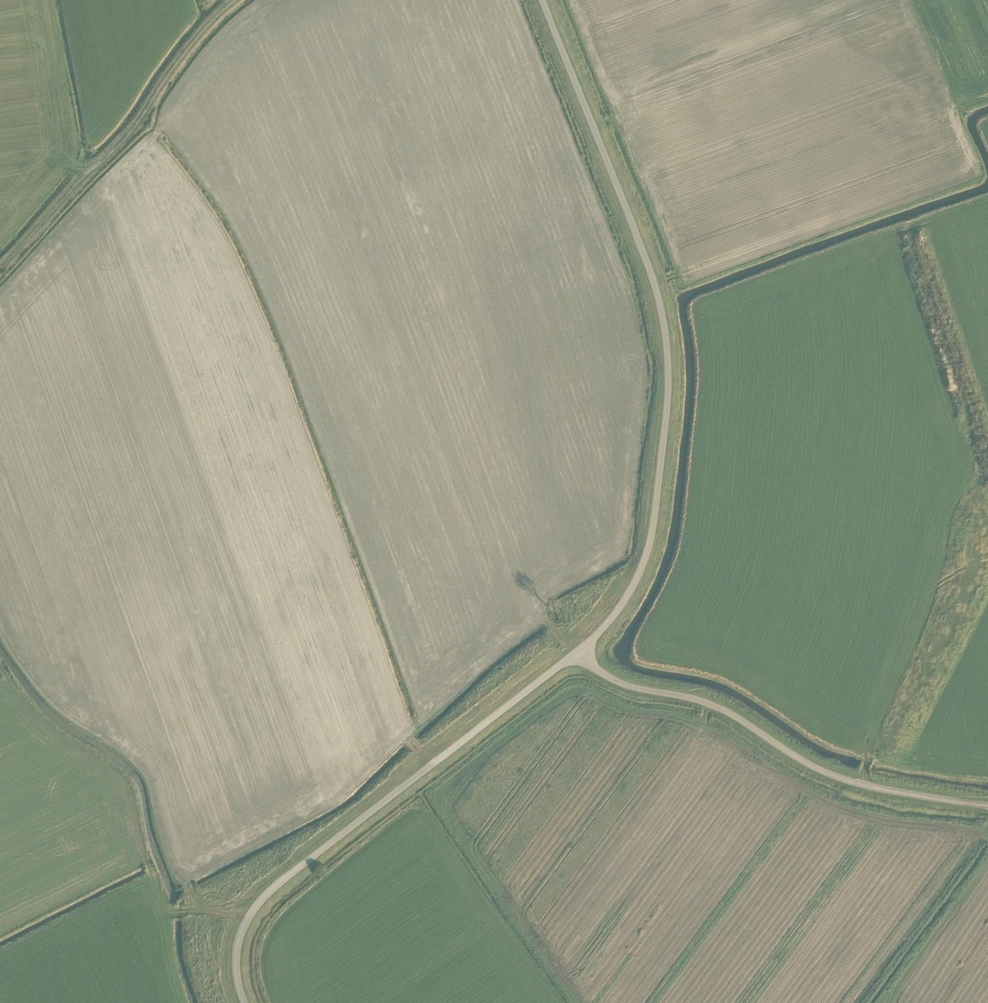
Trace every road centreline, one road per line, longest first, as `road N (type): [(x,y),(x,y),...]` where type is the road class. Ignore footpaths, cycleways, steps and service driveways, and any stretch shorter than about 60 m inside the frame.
road 1 (unclassified): [(580,652),(617,612),(648,553),(668,354),(651,272),(541,0)]
road 2 (unclassified): [(251,1002),(244,968),(260,913),(580,652)]
road 3 (unclassified): [(987,806),(830,774),(733,714),(628,686),(580,652)]
road 4 (track): [(0,268),(133,127),(193,40),(235,0)]

